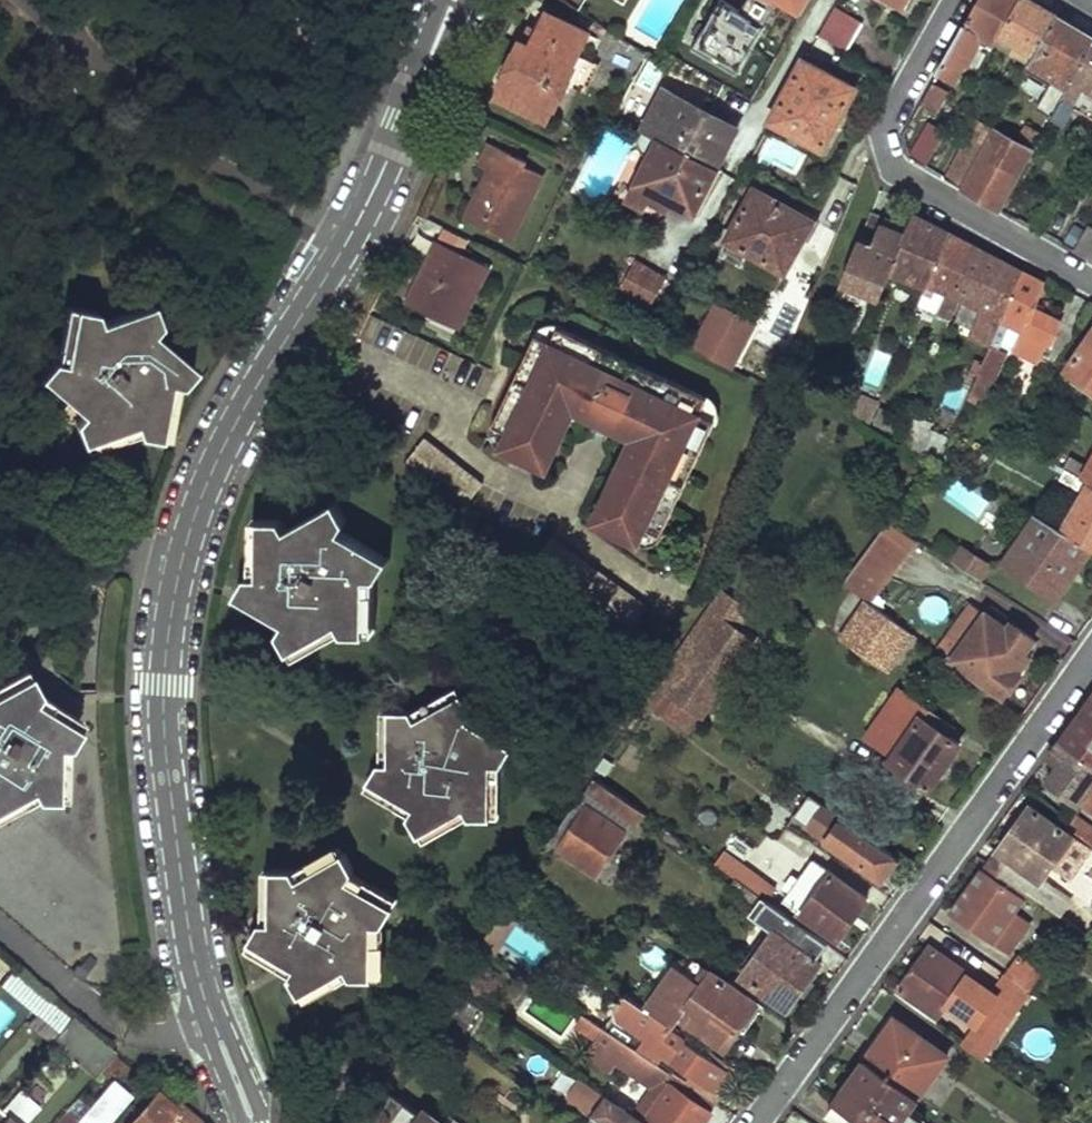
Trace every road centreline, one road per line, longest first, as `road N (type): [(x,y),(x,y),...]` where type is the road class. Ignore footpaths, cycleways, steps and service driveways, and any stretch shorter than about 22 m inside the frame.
road 1 (tertiary): [(213,1025),(189,930),(164,742),(167,636),(188,535),(232,429),(360,219),(455,0)]
road 2 (residential): [(1091,652),(756,1122)]
road 3 (residential): [(958,0),(890,122),(894,166),(906,181),(1091,284)]
road 4 (residential): [(213,1025),(133,1036),(0,927)]
road 5 (residential): [(824,0),(731,170)]

